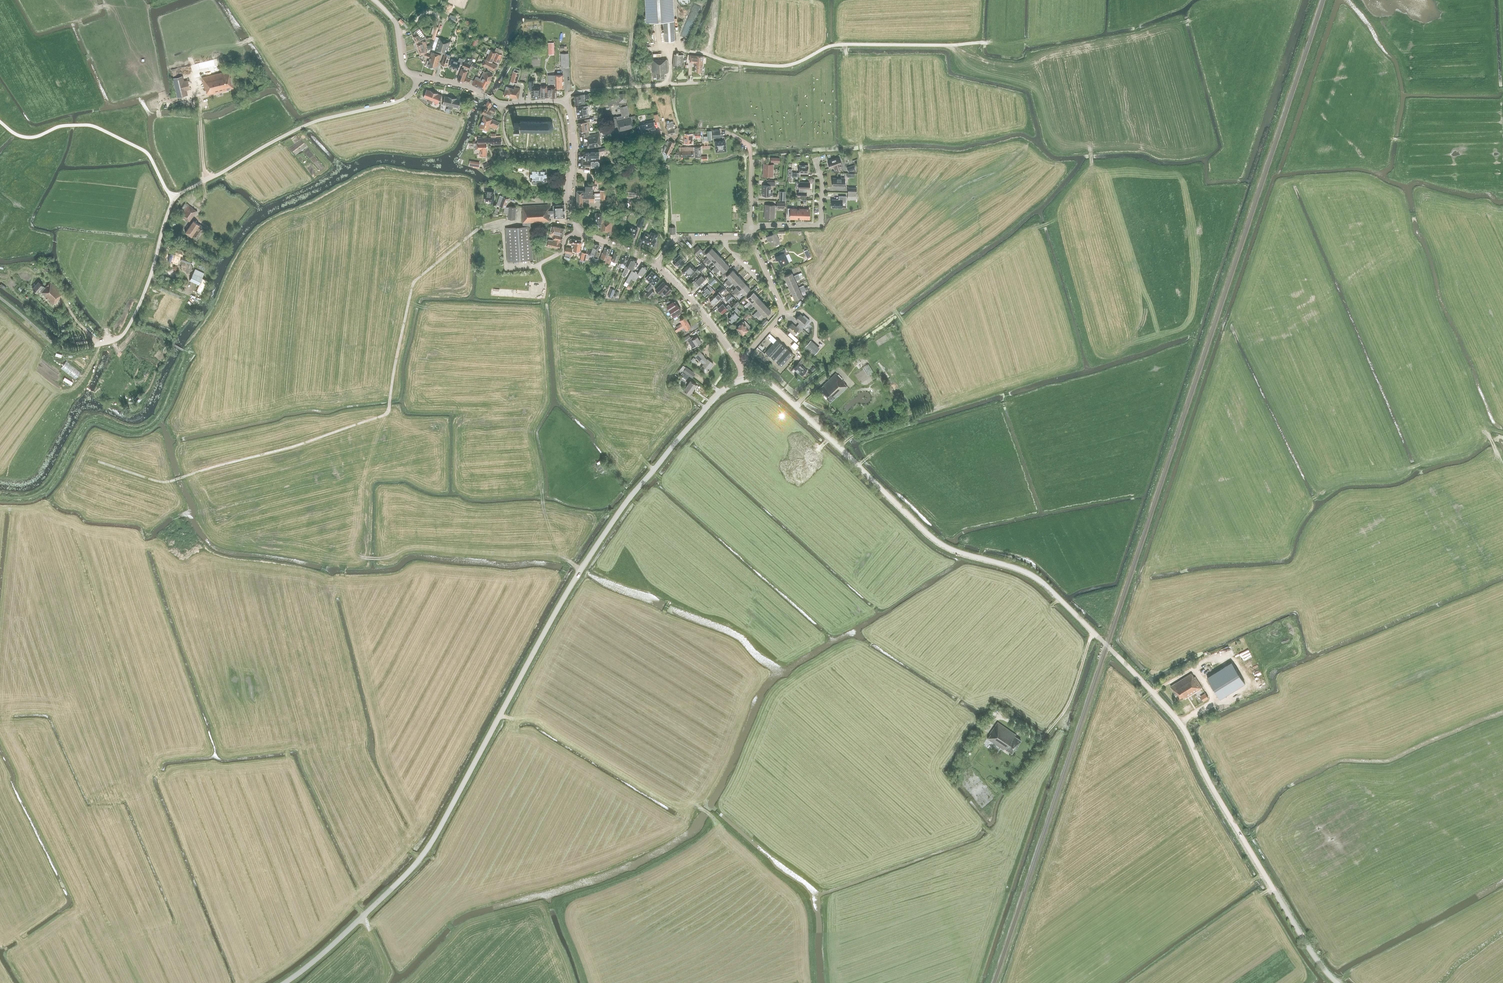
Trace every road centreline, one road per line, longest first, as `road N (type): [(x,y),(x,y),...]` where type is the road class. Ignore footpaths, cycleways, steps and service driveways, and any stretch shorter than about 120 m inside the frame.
road 1 (tertiary): [(1337,982),(1213,790),(1185,730),(1117,655),(1042,582),(937,541),(780,392),(742,381)]
road 2 (tertiary): [(285,982),(424,854),(615,519),(717,395),(742,381)]
road 3 (track): [(483,229),(414,282),(386,414),(166,482),(99,461)]
road 4 (unclassified): [(418,77),(405,99),(314,122),(179,195),(127,329),(93,346)]
road 5 (unclassified): [(656,265),(574,222),(565,104),(502,104),(460,84),(418,77)]
road 6 (track): [(669,48),(781,67),(839,45),(999,43)]
road 7 (residential): [(738,362),(784,313),(750,237)]
road 8 (residential): [(815,158),(824,182),(820,223),(749,228)]
road 9 (unclassified): [(738,362),(656,265)]

